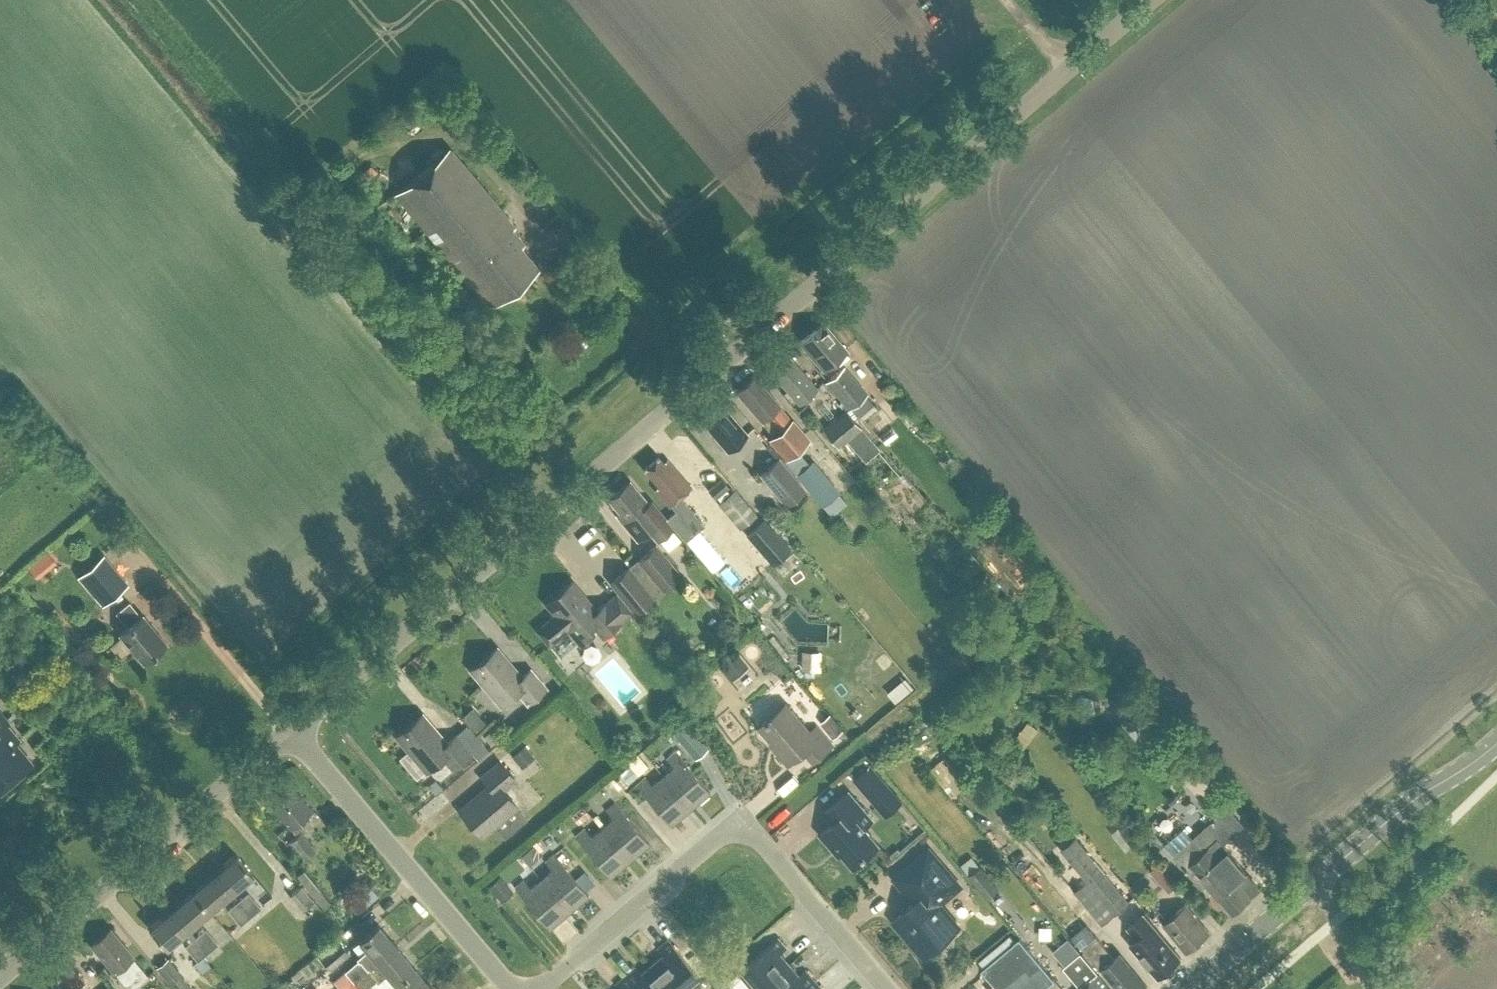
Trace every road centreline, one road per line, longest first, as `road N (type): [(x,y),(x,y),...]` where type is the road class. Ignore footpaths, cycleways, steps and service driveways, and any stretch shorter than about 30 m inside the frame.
road 1 (unclassified): [(290,728),(1158,0)]
road 2 (residential): [(885,988),(738,821),(539,988)]
road 3 (tertiary): [(1189,988),(1411,802),(1496,746)]
road 4 (unclassified): [(0,973),(290,728)]
road 5 (residential): [(514,988),(290,728)]

